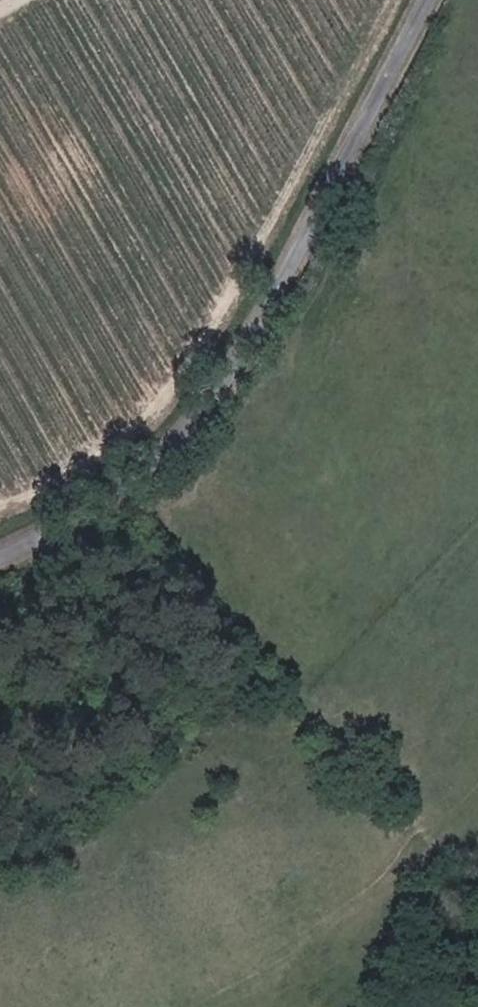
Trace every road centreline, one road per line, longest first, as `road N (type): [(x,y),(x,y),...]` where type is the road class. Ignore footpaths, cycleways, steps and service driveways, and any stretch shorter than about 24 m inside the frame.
road 1 (residential): [(431,0),(263,323),(181,443),(43,540),(0,558)]

